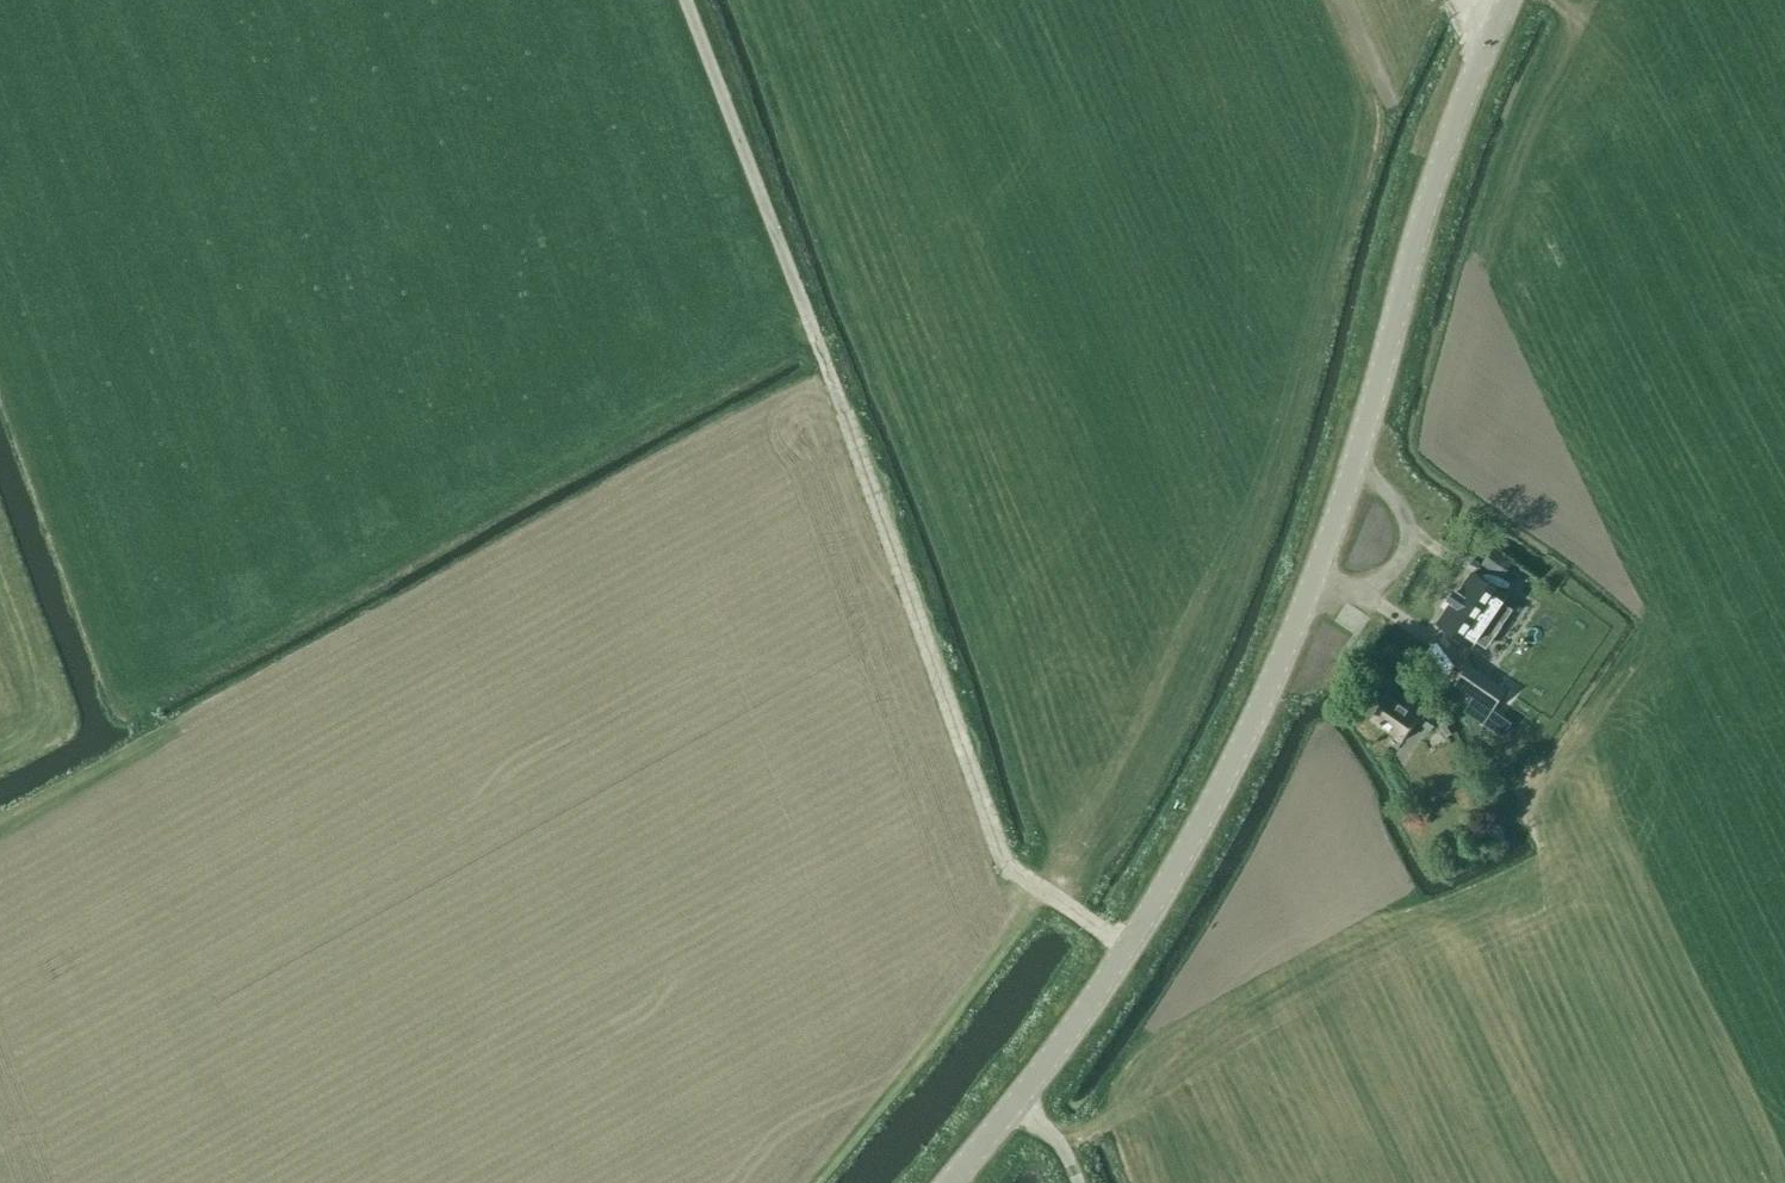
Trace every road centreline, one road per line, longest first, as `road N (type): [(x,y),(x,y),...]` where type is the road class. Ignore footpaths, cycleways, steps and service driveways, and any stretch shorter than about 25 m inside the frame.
road 1 (tertiary): [(945,1182),(1048,1065),(1233,778),(1431,178),(1514,0)]

